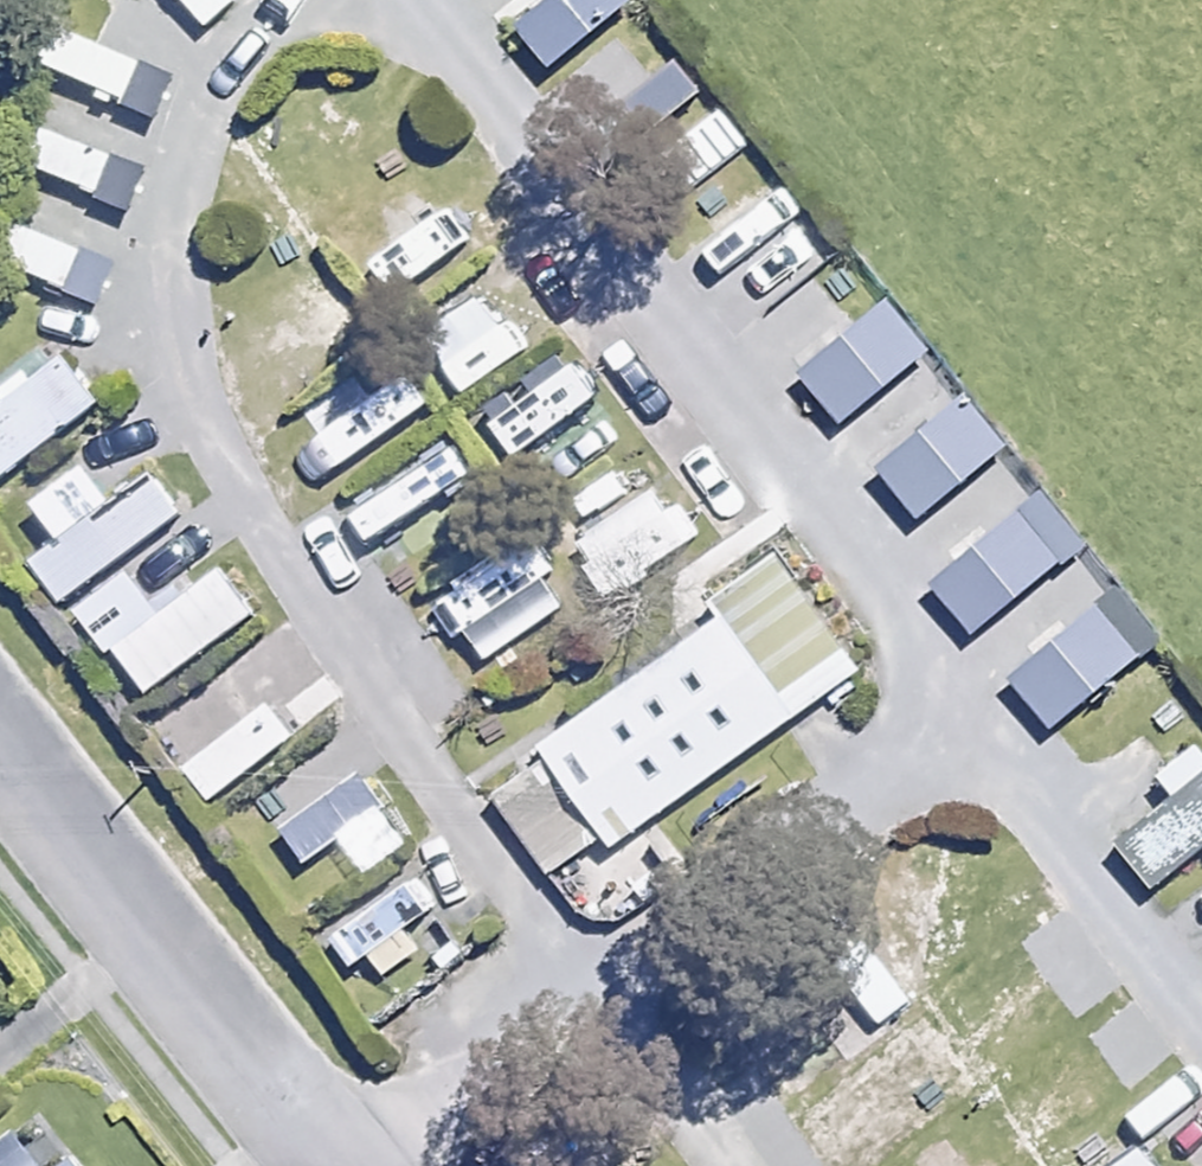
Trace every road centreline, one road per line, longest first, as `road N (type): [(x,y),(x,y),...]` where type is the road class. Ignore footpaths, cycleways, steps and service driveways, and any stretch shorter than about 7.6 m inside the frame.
road 1 (residential): [(0,758),(320,1165)]

